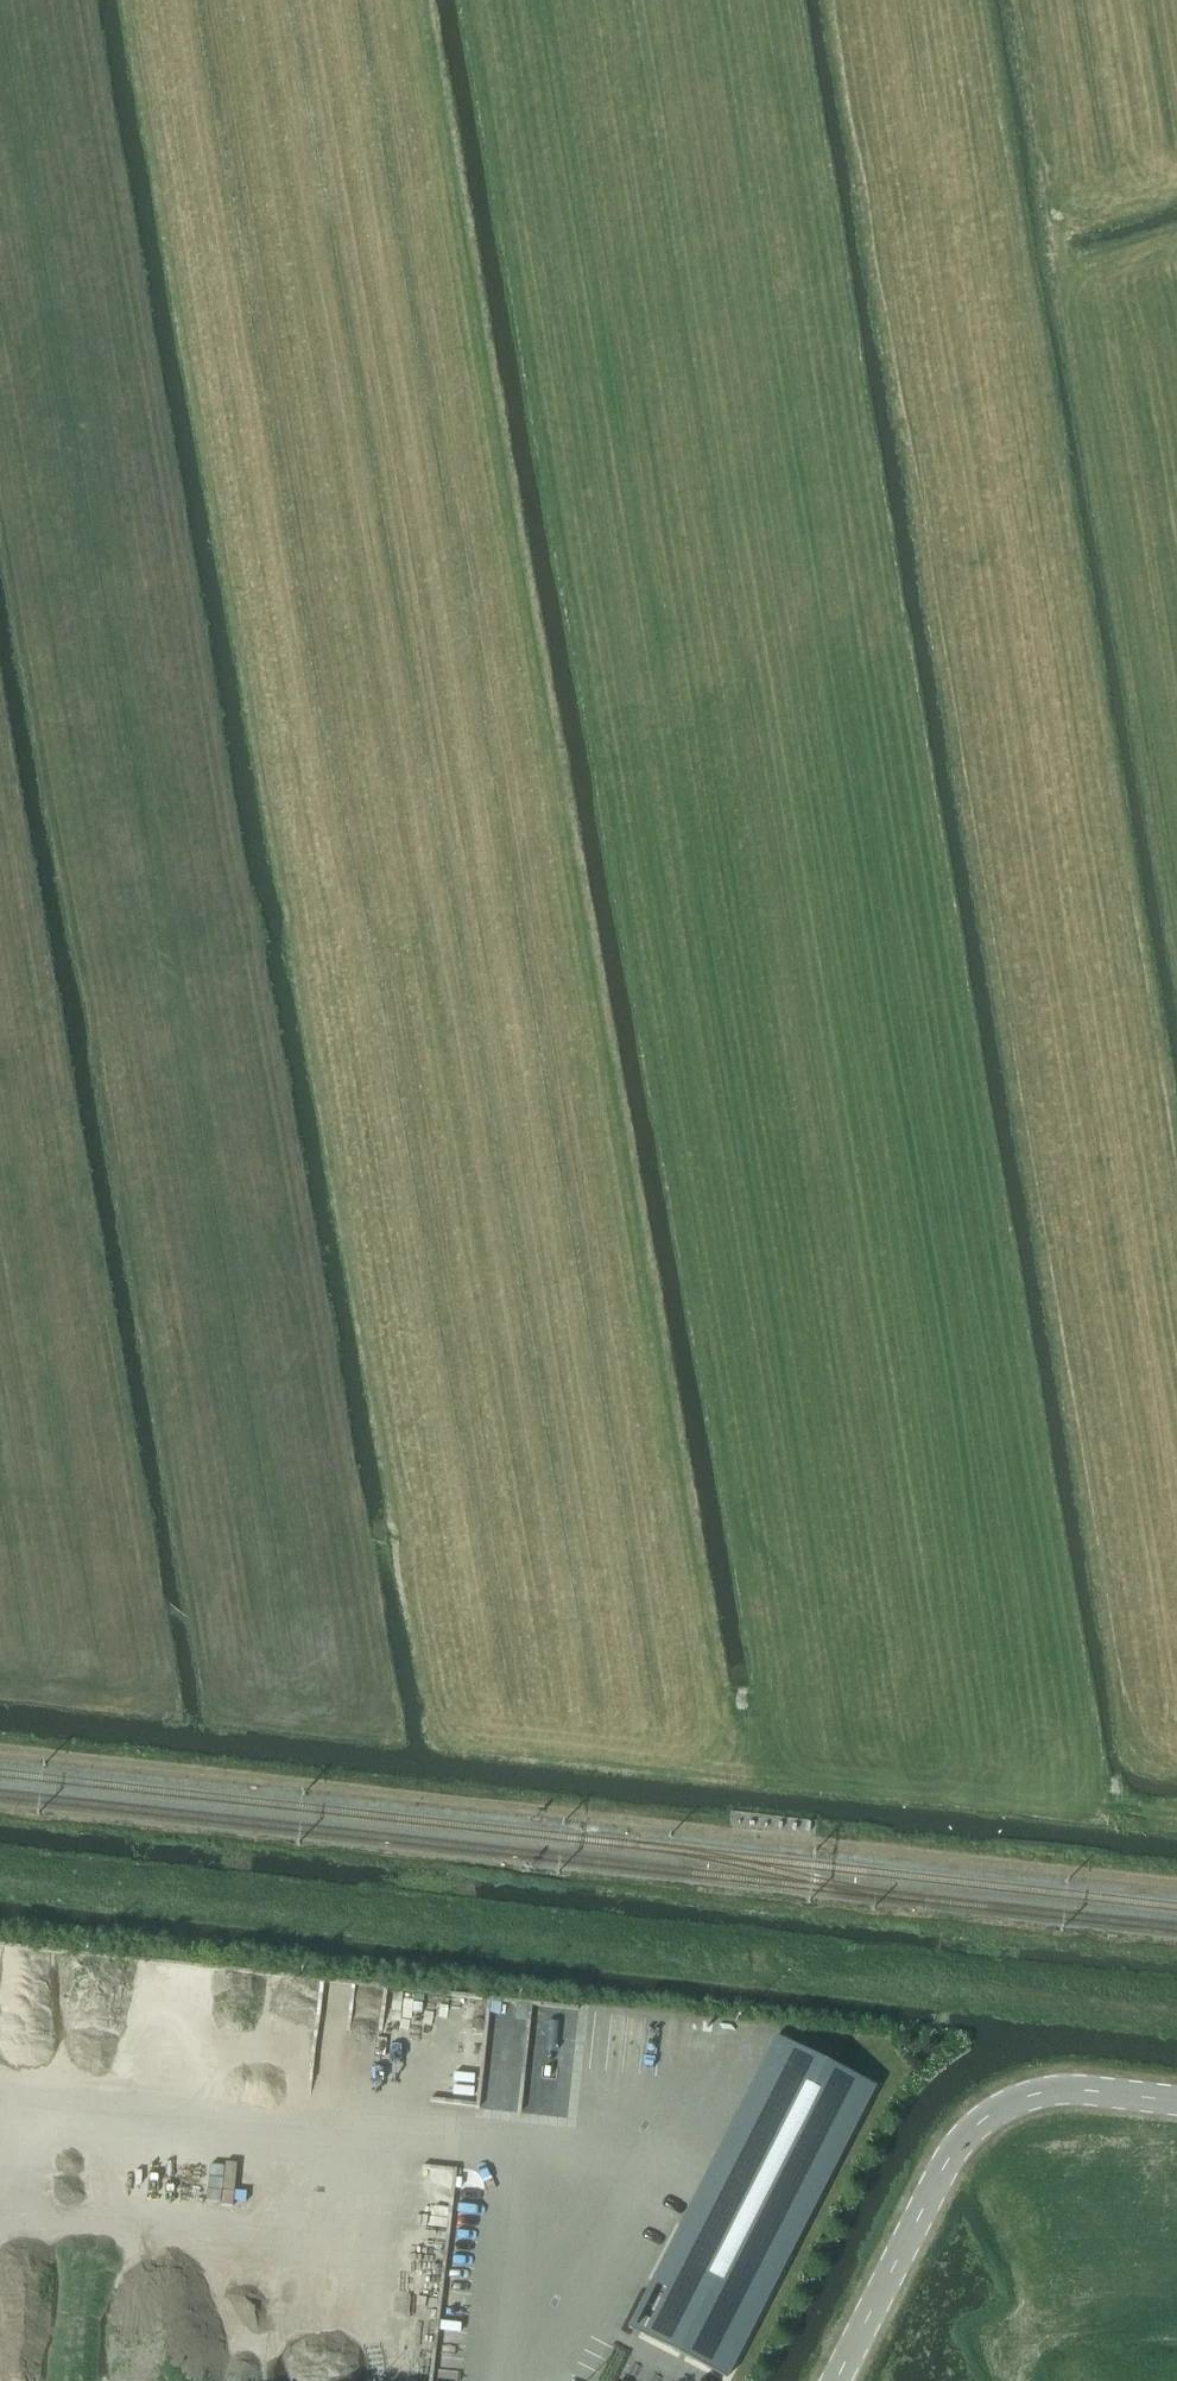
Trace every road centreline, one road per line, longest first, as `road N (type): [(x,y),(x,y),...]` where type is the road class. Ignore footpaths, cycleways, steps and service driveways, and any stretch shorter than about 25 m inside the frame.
road 1 (track): [(539,0),(646,639)]
road 2 (unclassified): [(836,2380),(954,2151),(984,2117),(1022,2096),(1070,2091),(1176,2102)]

